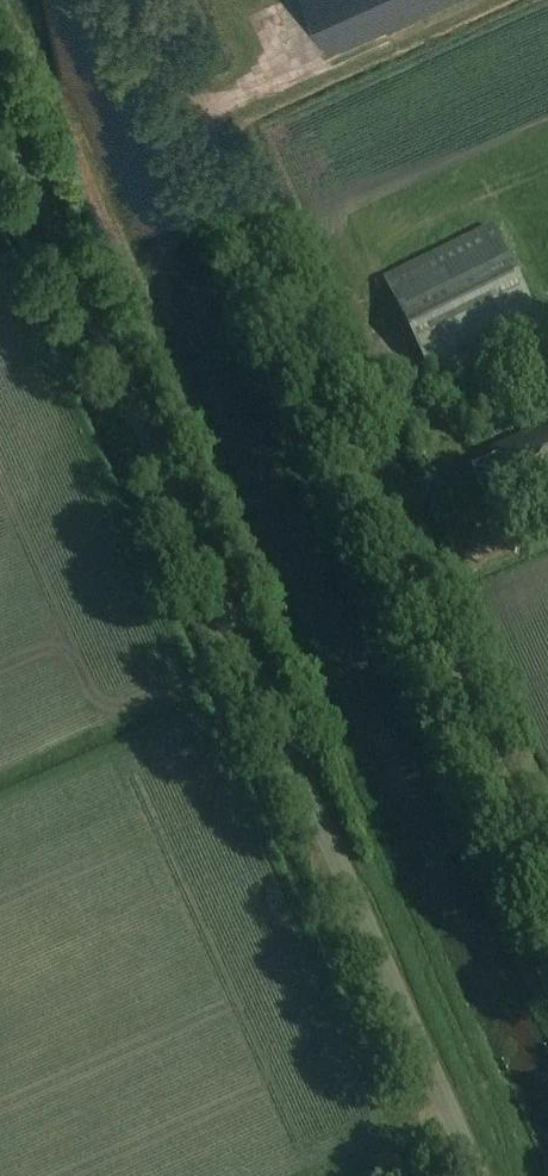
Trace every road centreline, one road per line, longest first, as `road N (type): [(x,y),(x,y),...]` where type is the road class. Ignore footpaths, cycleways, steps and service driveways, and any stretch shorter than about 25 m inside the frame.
road 1 (tertiary): [(480,1175),(0,101)]
road 2 (unclassified): [(547,898),(148,0)]

